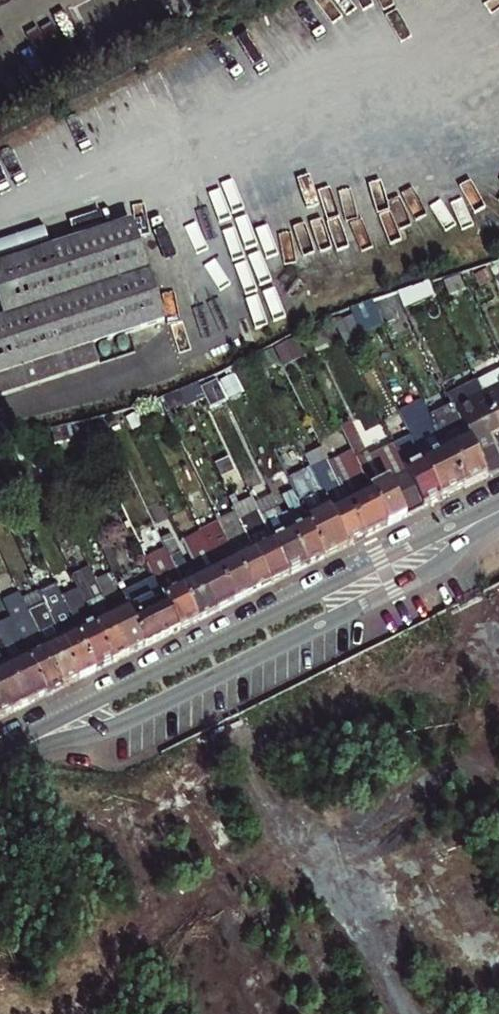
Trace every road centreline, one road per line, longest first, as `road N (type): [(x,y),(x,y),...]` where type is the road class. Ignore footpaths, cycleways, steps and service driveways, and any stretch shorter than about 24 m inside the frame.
road 1 (residential): [(498,504),(0,756)]
road 2 (residential): [(0,759),(127,719),(393,590),(498,517)]

